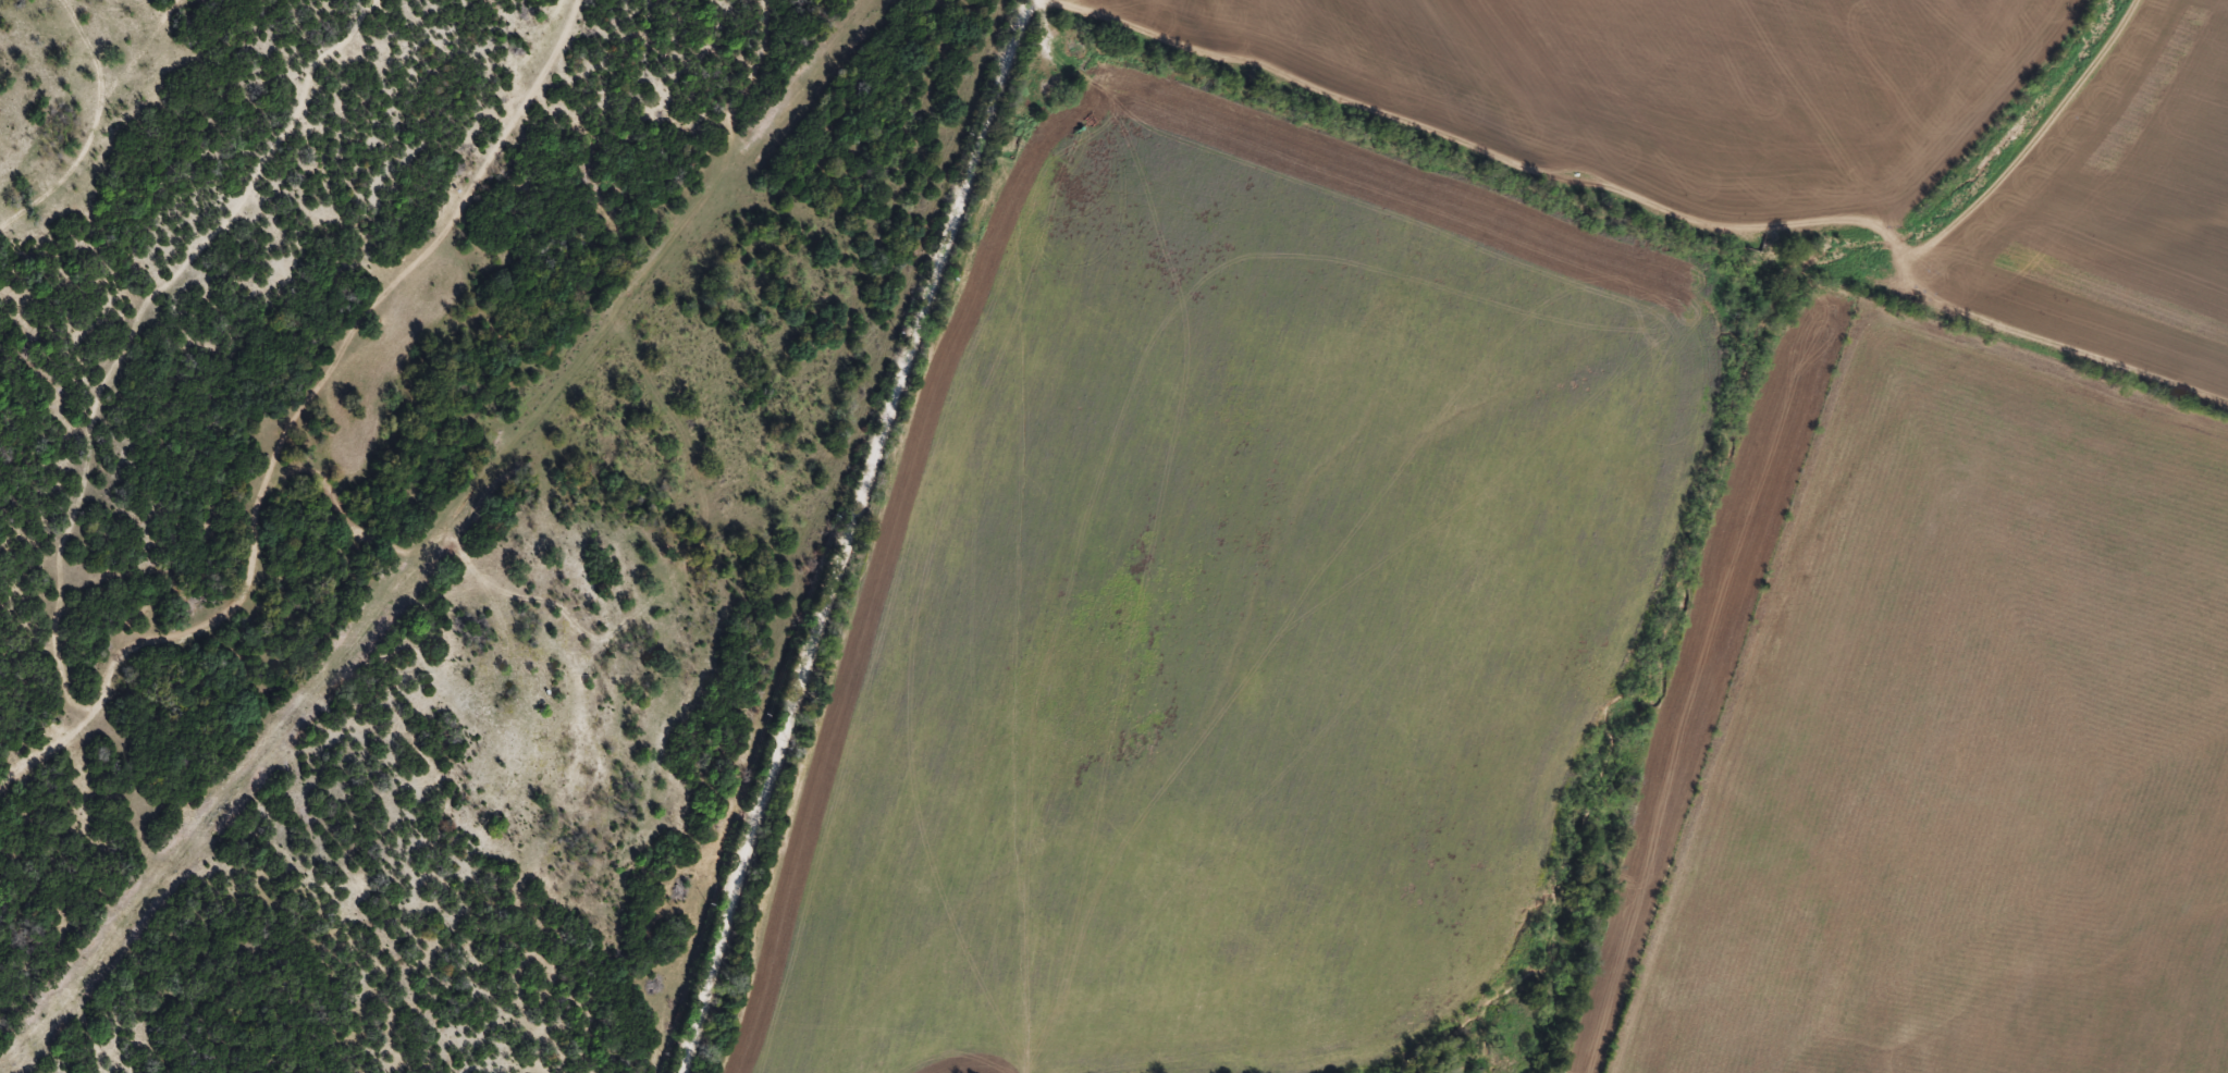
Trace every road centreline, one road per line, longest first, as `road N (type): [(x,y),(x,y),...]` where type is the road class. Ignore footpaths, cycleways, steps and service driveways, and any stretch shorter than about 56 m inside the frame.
road 1 (residential): [(681,1072),(1042,0)]

